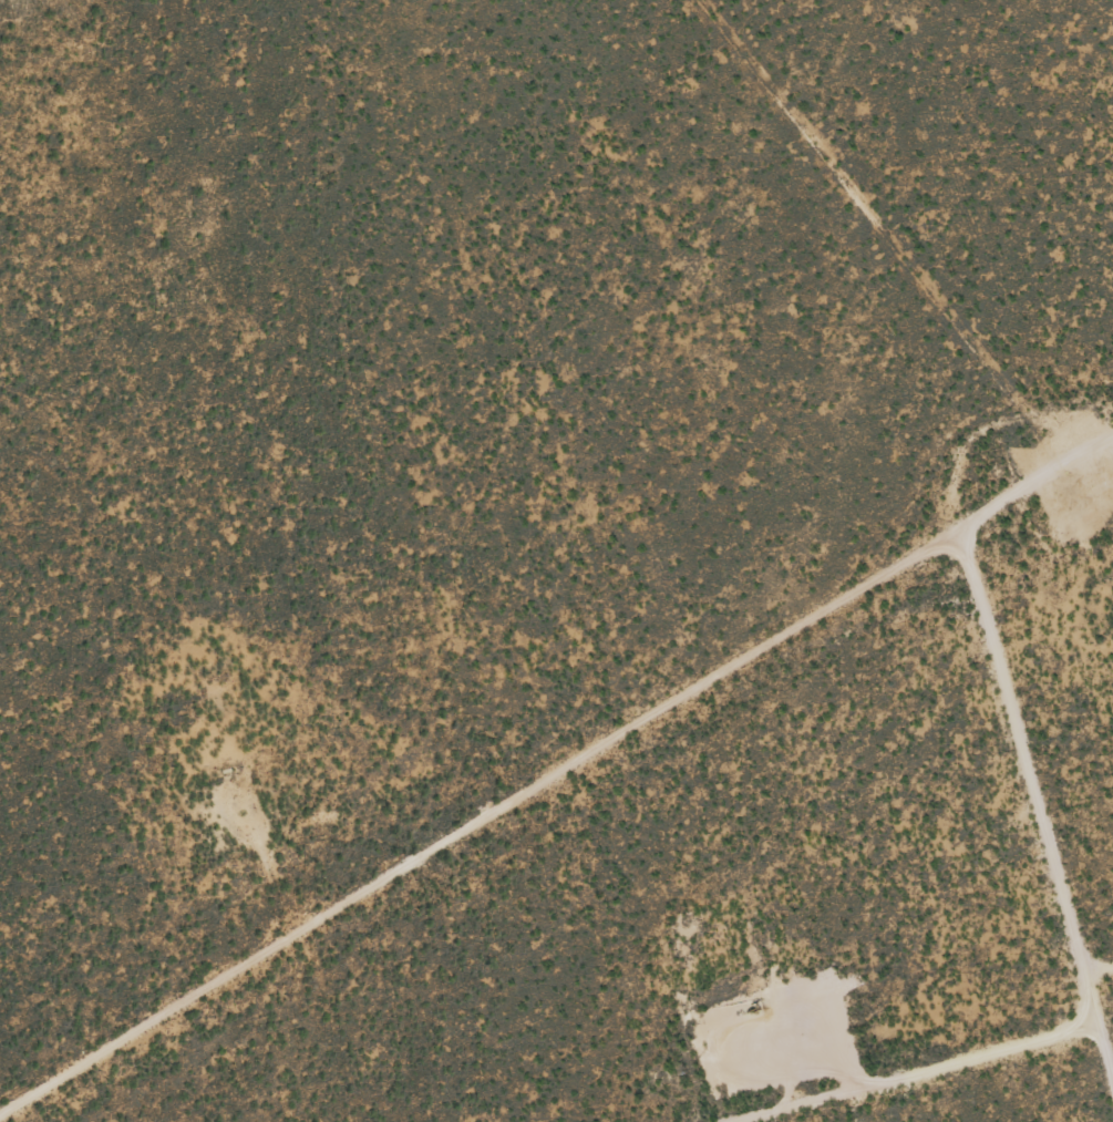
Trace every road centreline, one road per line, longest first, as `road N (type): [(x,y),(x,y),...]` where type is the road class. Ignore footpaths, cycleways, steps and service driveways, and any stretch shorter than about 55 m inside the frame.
road 1 (track): [(6,1121),(919,552),(981,529),(1112,926)]
road 2 (track): [(1112,1019),(745,1109),(729,1121)]

